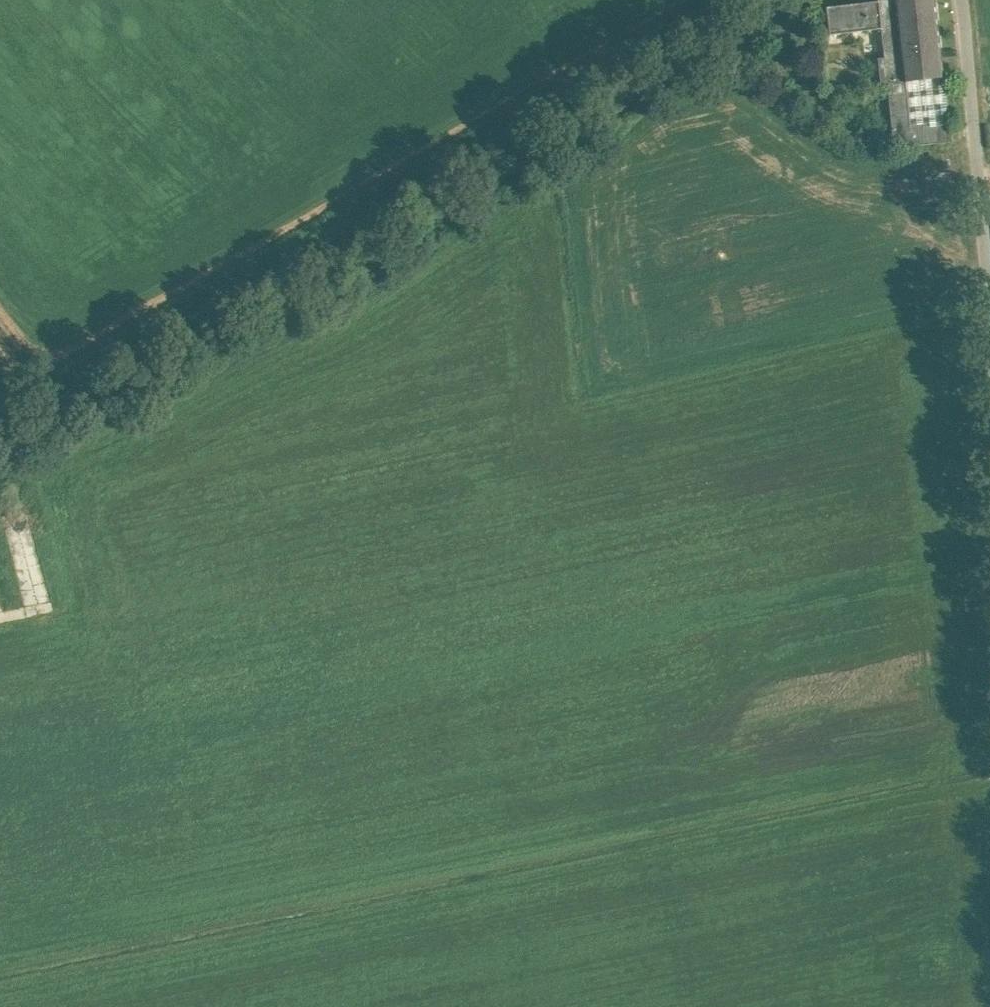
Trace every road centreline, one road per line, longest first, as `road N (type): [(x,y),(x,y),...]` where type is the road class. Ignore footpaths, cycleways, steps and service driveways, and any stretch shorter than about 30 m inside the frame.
road 1 (unclassified): [(989,299),(962,0)]

